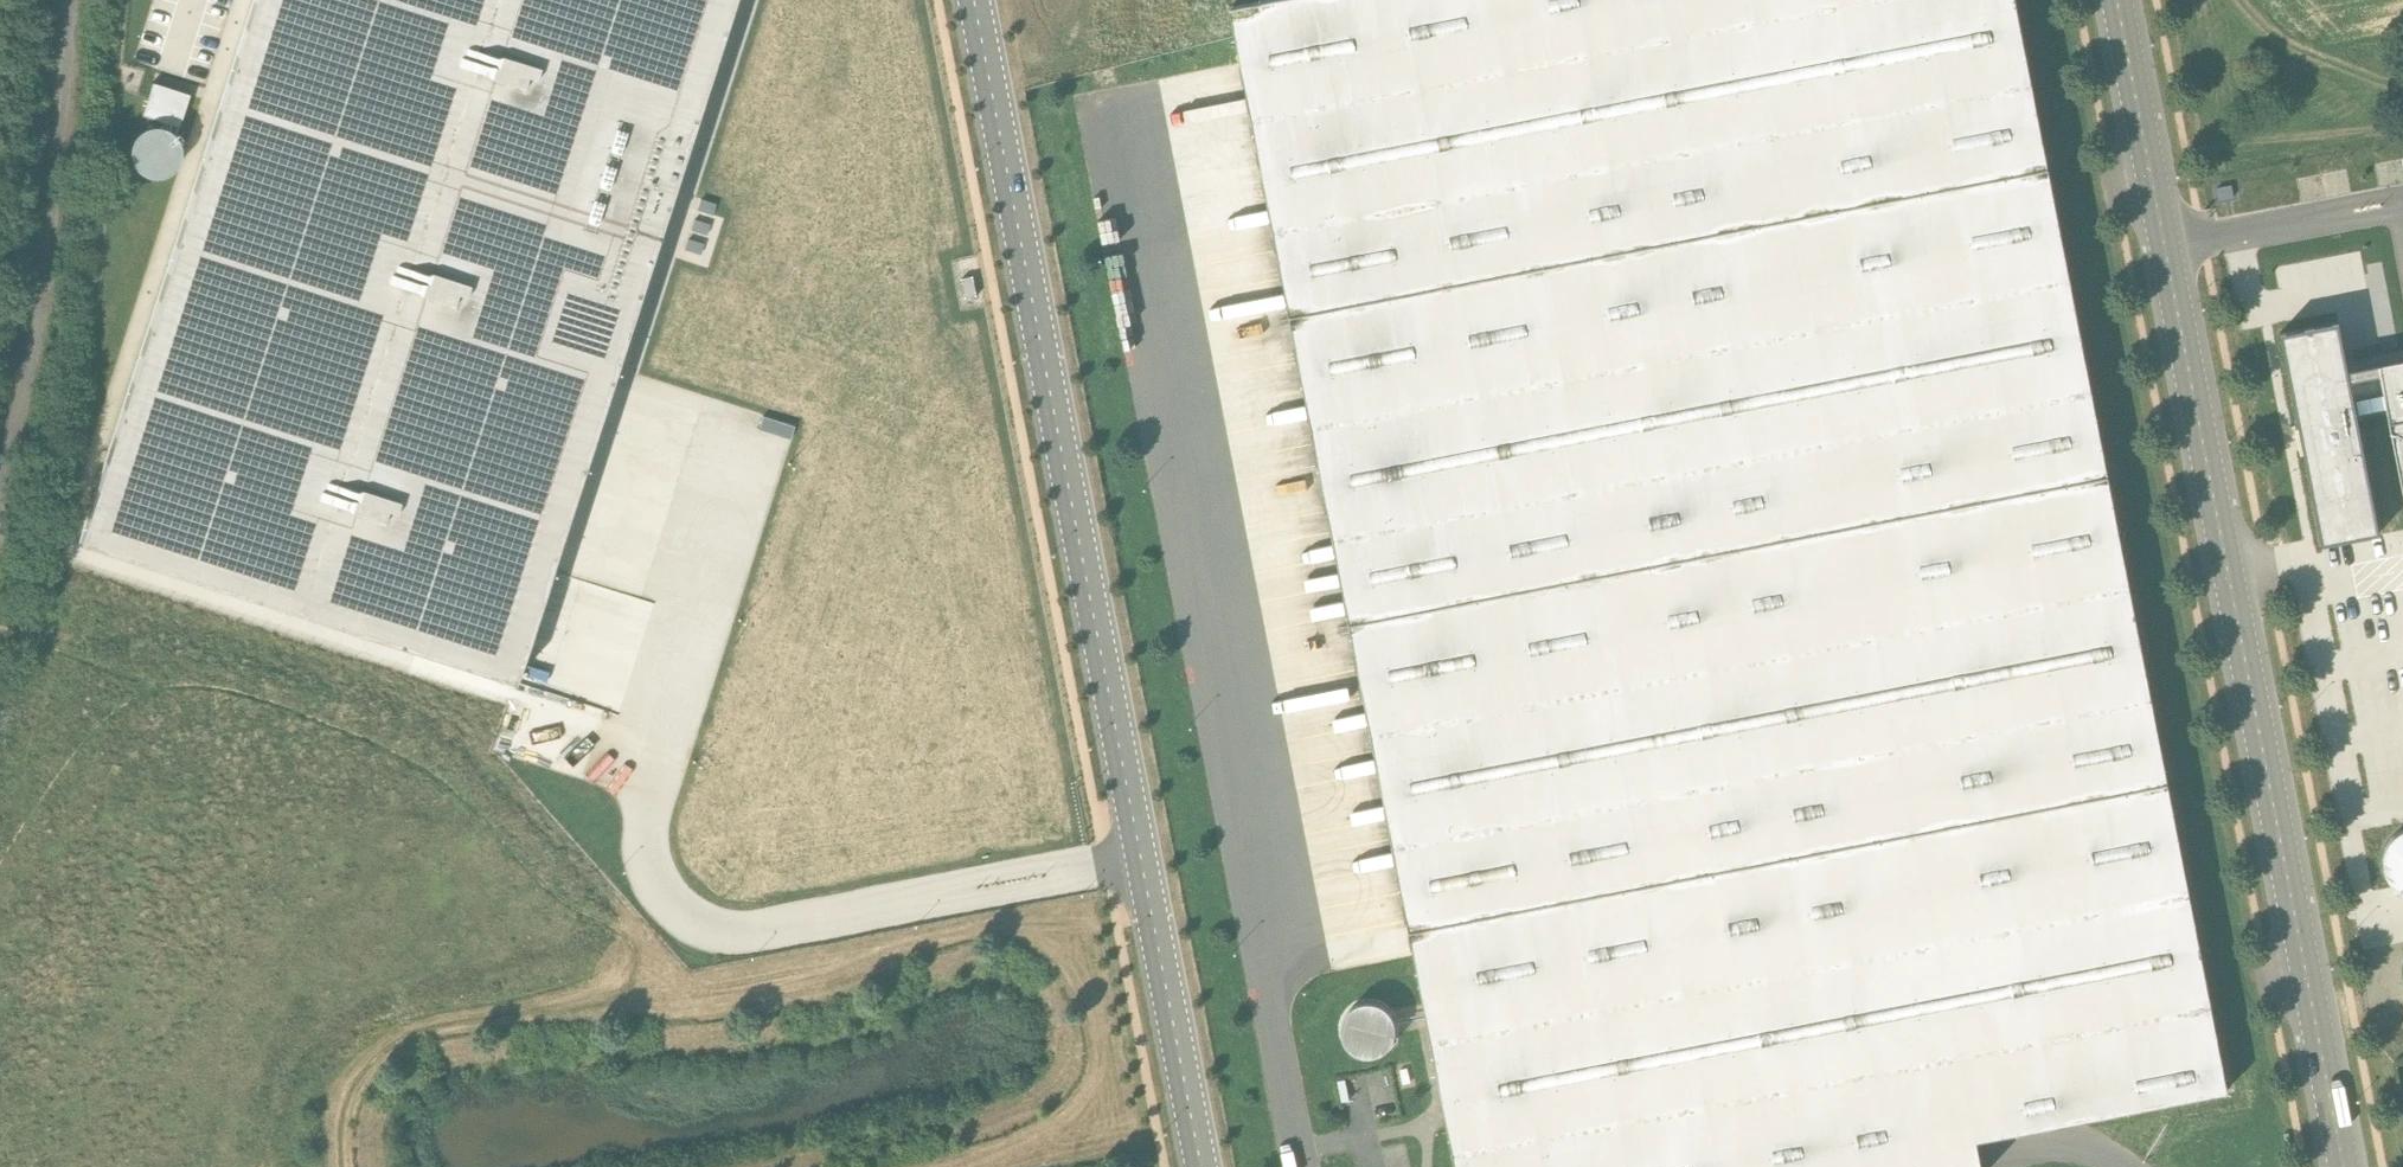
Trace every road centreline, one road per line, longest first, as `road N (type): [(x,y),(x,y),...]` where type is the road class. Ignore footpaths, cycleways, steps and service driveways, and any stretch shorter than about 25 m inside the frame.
road 1 (unclassified): [(973,0),(1202,1166)]
road 2 (tertiary): [(2337,1166),(2110,0)]
road 3 (unclassified): [(0,503),(37,326),(70,0)]

